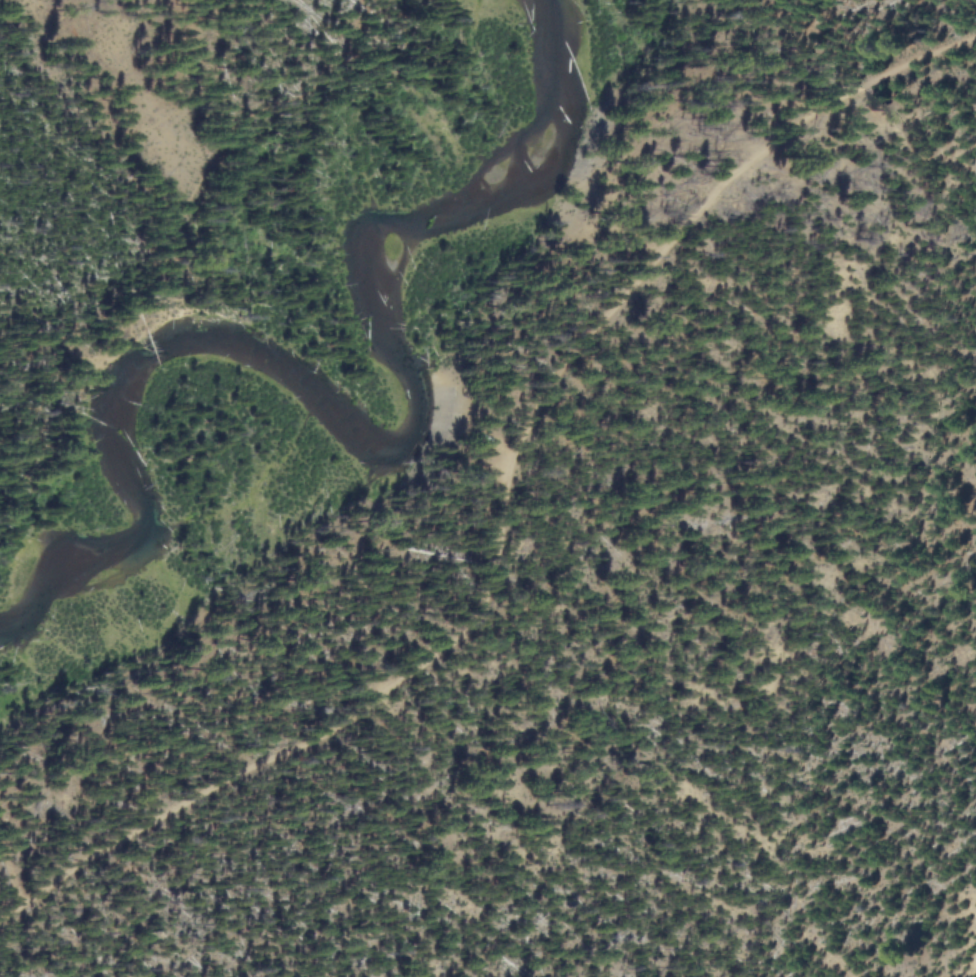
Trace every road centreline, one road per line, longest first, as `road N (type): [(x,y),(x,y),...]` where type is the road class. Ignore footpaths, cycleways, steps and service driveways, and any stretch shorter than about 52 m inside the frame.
road 1 (track): [(0,975),(119,919),(301,788),(407,659),(537,399),(642,251),(813,133),(975,57)]

